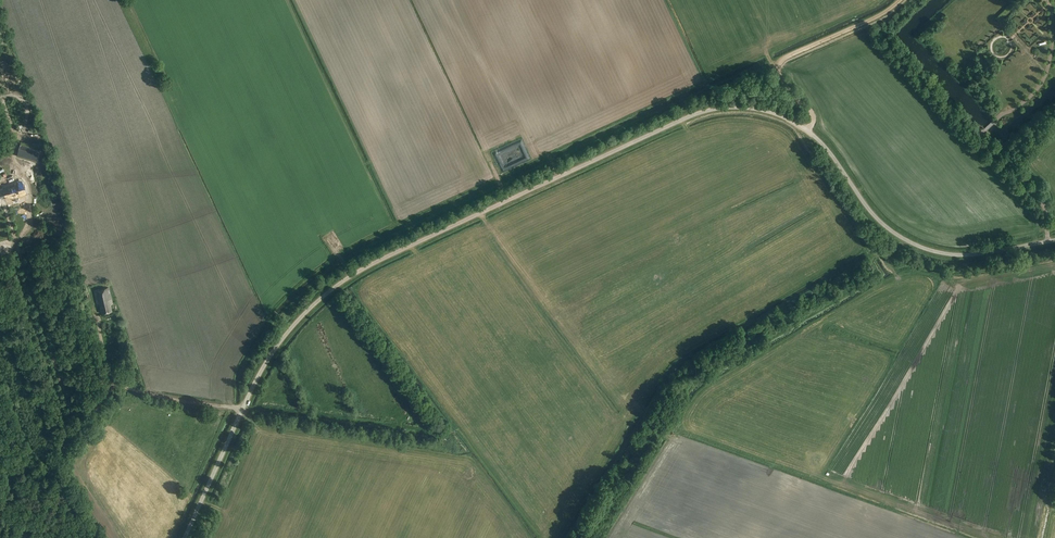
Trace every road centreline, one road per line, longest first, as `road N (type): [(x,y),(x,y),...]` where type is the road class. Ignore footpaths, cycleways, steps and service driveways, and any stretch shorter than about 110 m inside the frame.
road 1 (unclassified): [(185,537),(259,374),(334,288),(695,114),(754,108),(795,123),(827,148),(878,219),(931,251),(965,255),(1054,240)]
road 2 (track): [(0,160),(27,187),(29,223),(16,242),(58,374),(70,385),(113,385)]
road 3 (track): [(13,537),(40,515),(62,452),(113,385)]
road 4 (track): [(900,0),(777,64)]
road 5 (track): [(113,385),(243,409)]

